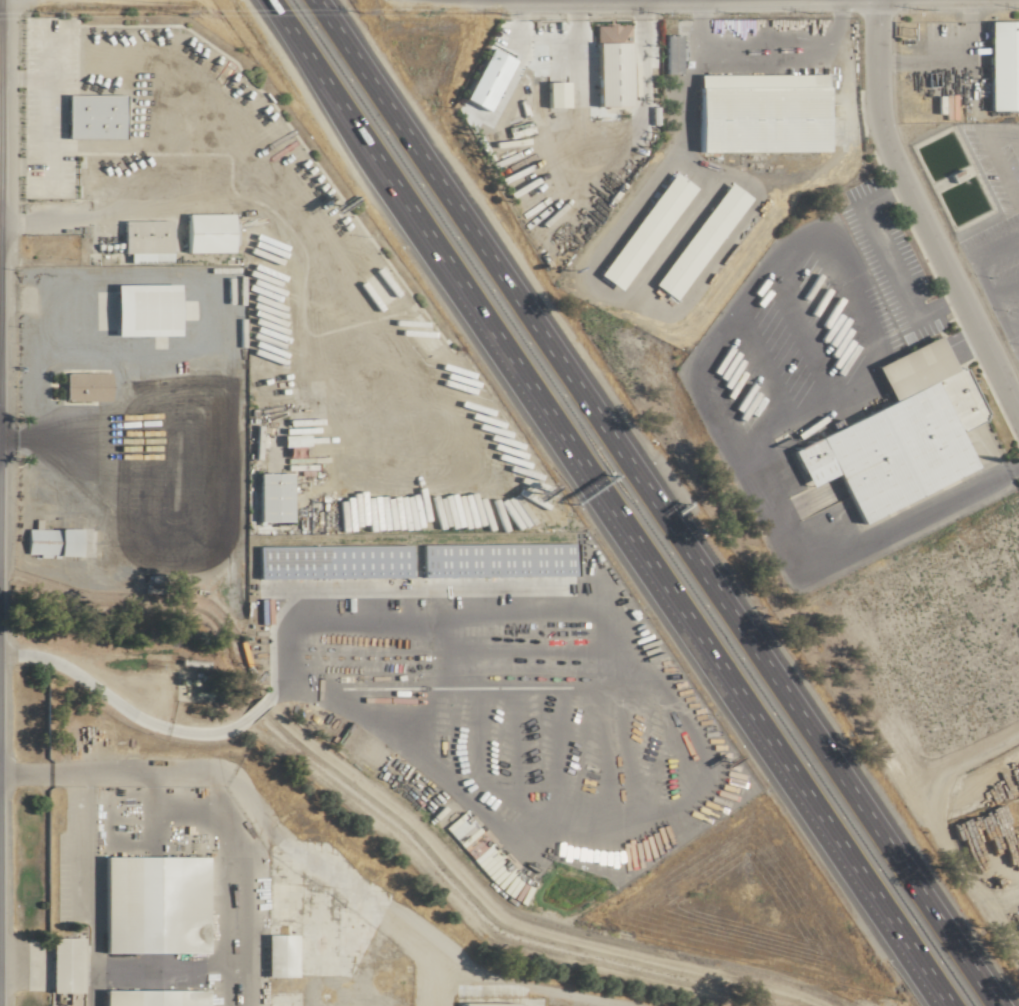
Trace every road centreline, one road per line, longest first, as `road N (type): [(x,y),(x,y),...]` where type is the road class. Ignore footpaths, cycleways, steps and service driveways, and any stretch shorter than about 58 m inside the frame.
road 1 (motorway): [(997,1005),(317,0)]
road 2 (motorway): [(459,289),(943,1005)]
road 3 (residential): [(875,0),(883,146),(1018,417)]
road 4 (motorway): [(263,0),(459,289)]

